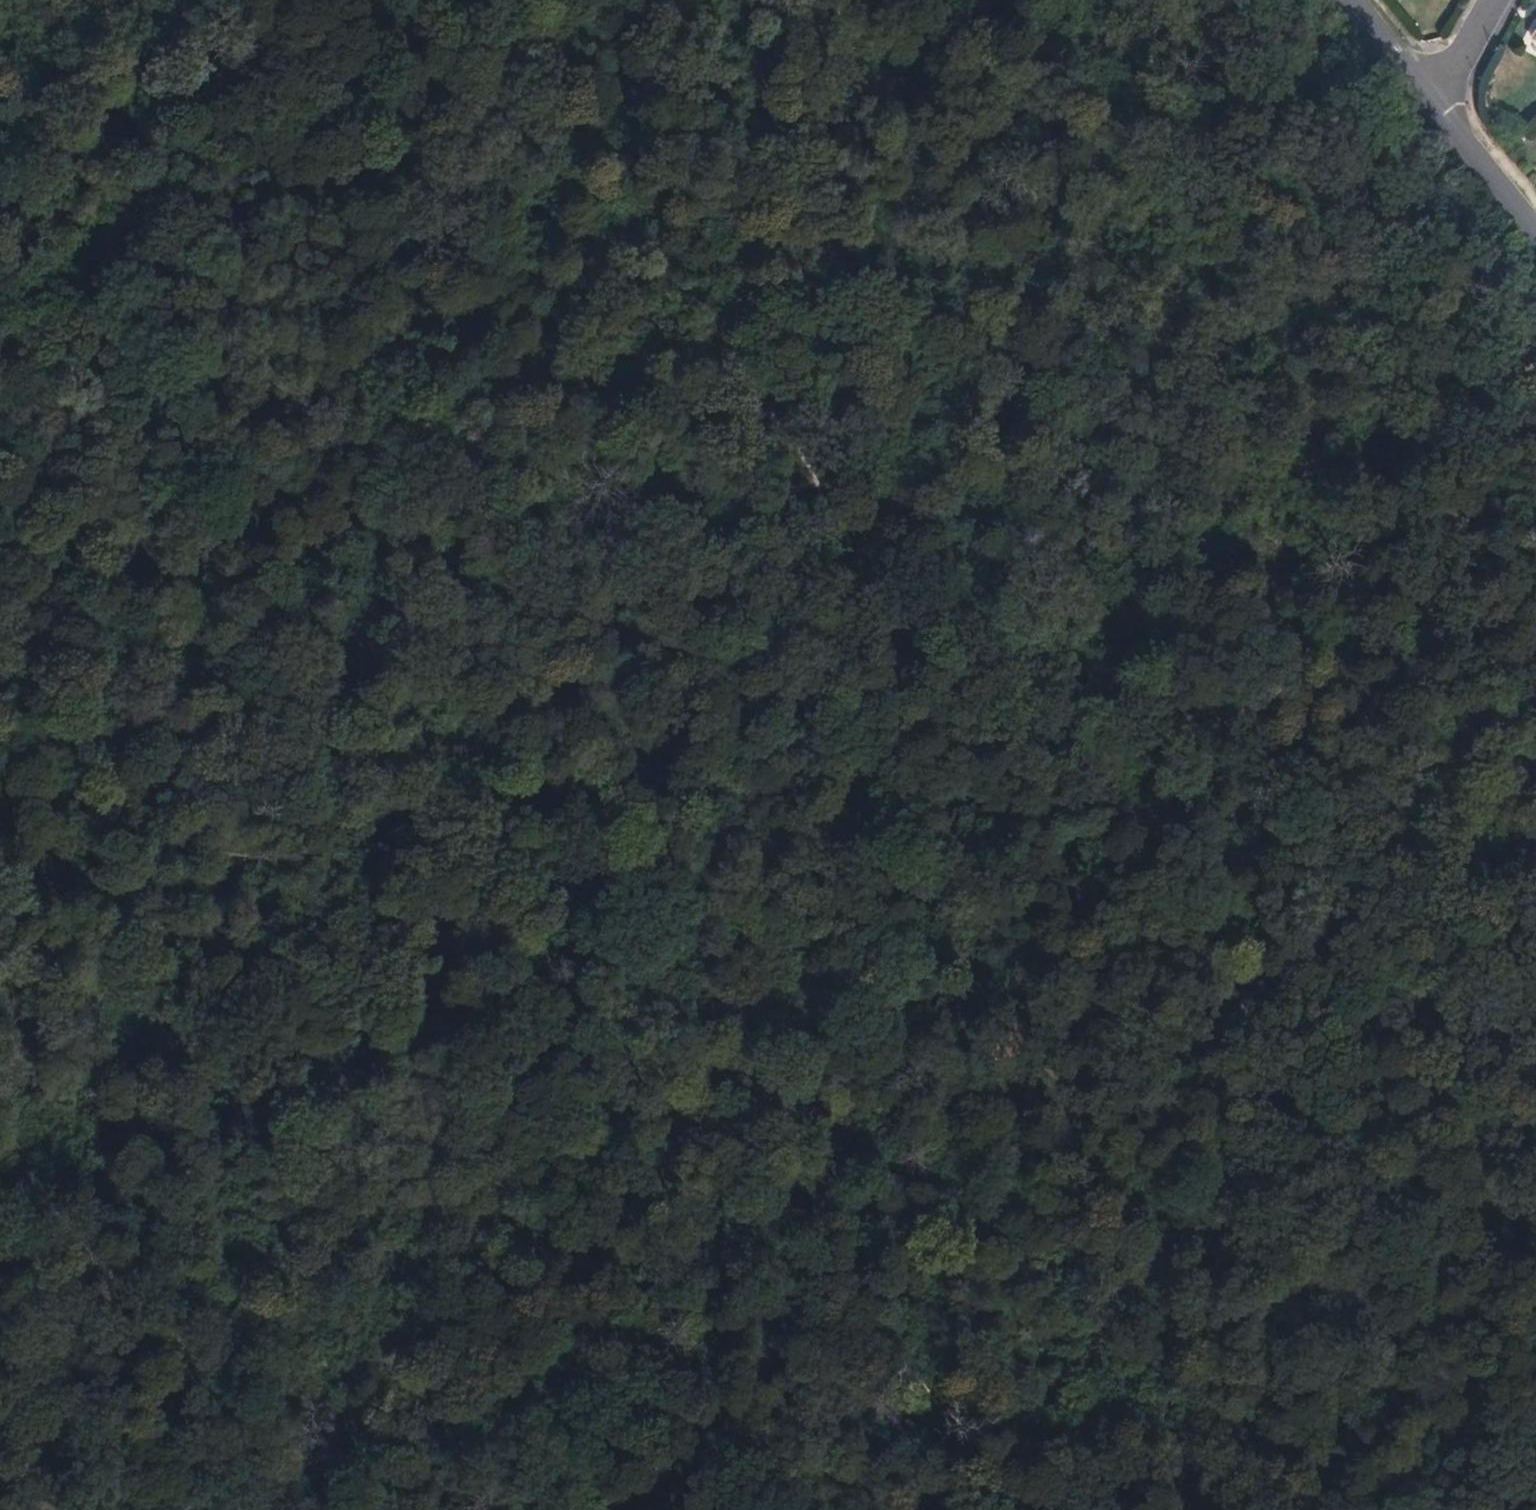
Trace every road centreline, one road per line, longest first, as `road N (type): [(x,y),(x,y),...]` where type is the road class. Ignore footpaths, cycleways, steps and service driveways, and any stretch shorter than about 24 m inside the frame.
road 1 (residential): [(1437,99),(1535,230)]
road 2 (residential): [(1356,0),(1437,99)]

